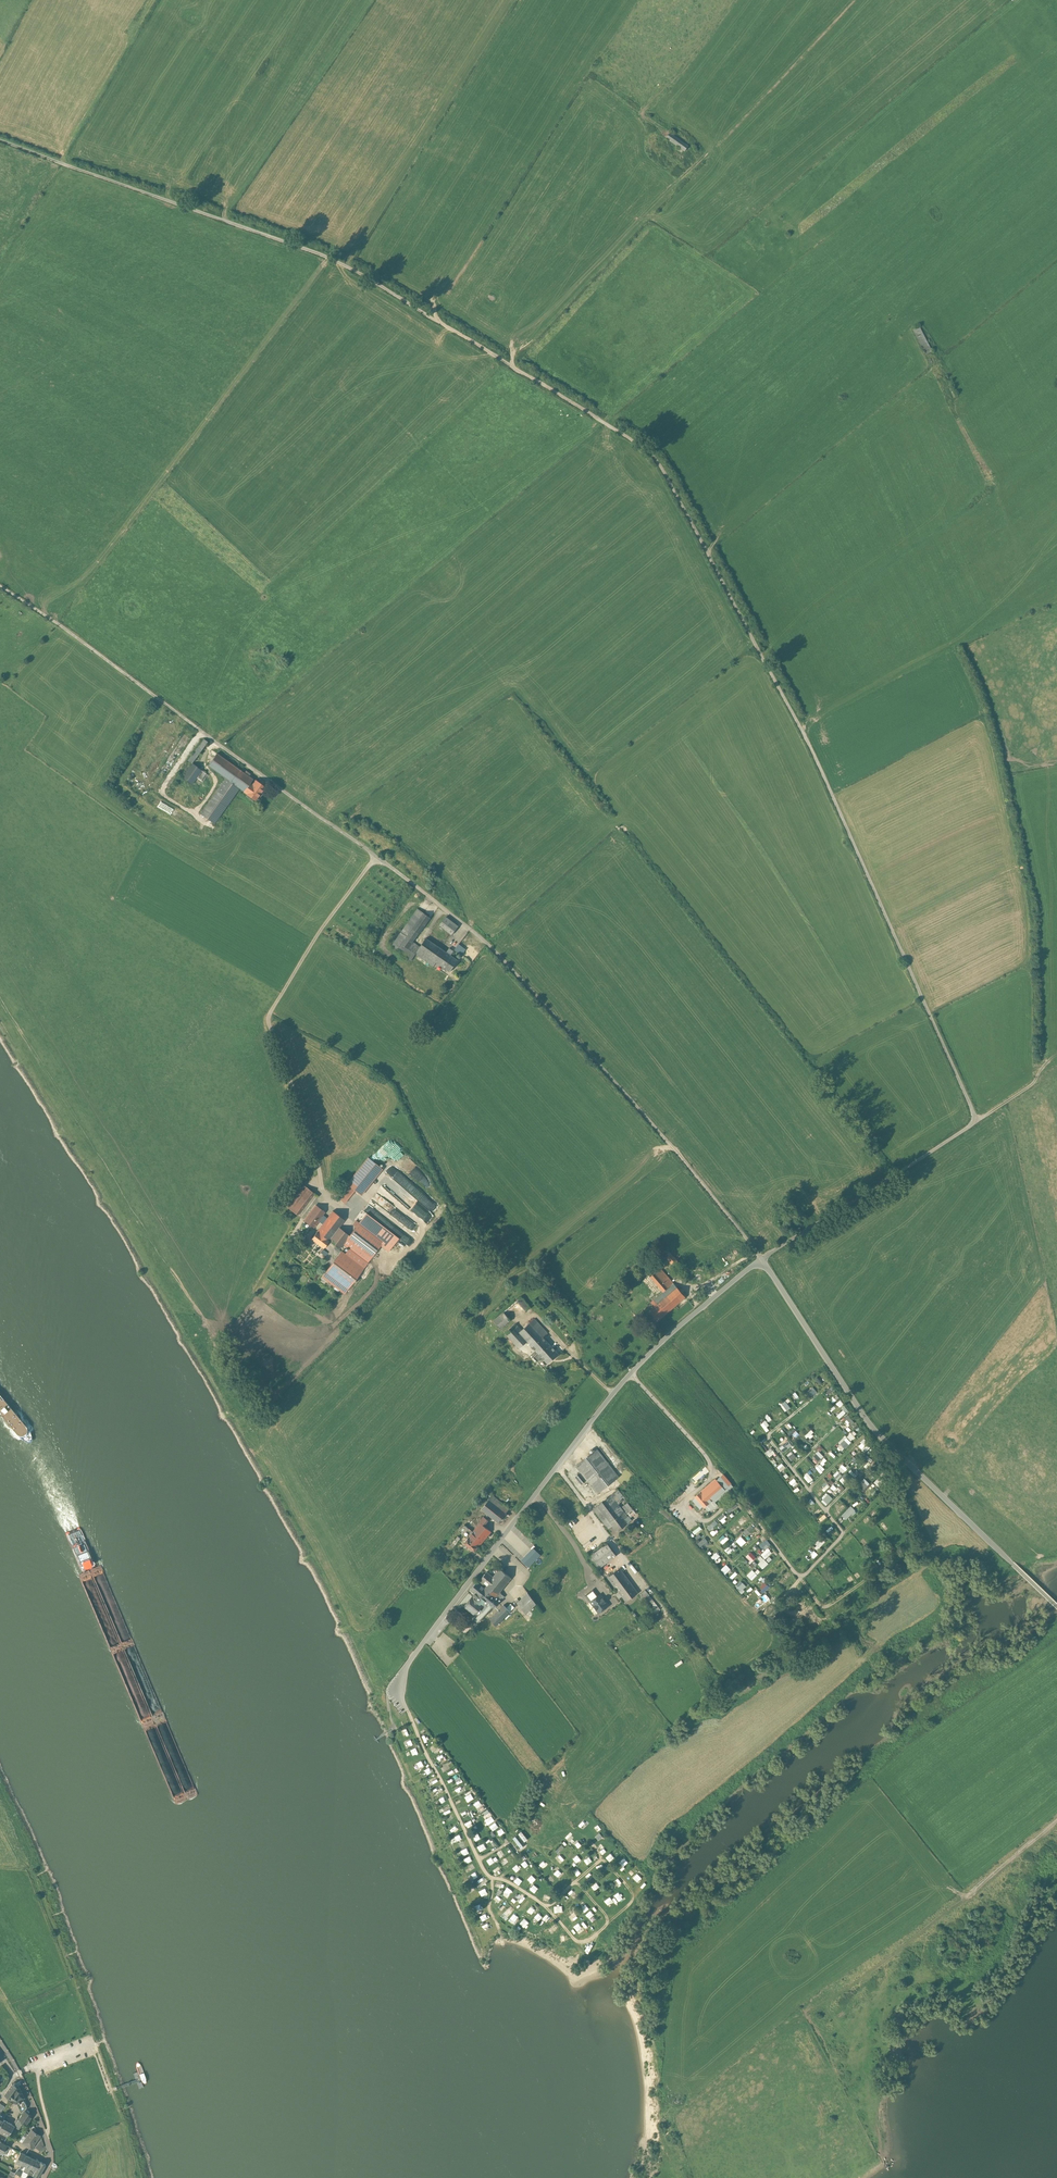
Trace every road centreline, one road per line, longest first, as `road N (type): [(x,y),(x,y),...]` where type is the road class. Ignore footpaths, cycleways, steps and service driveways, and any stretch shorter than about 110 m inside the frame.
road 1 (track): [(0,141),(333,259),(650,450),(815,758),(976,1121),(762,1264)]
road 2 (residential): [(0,586),(487,943),(655,1128),(762,1264)]
road 3 (tertiary): [(397,1691),(494,1548),(631,1373),(762,1264)]
road 4 (tertiary): [(762,1264),(869,1423),(1056,1606)]

